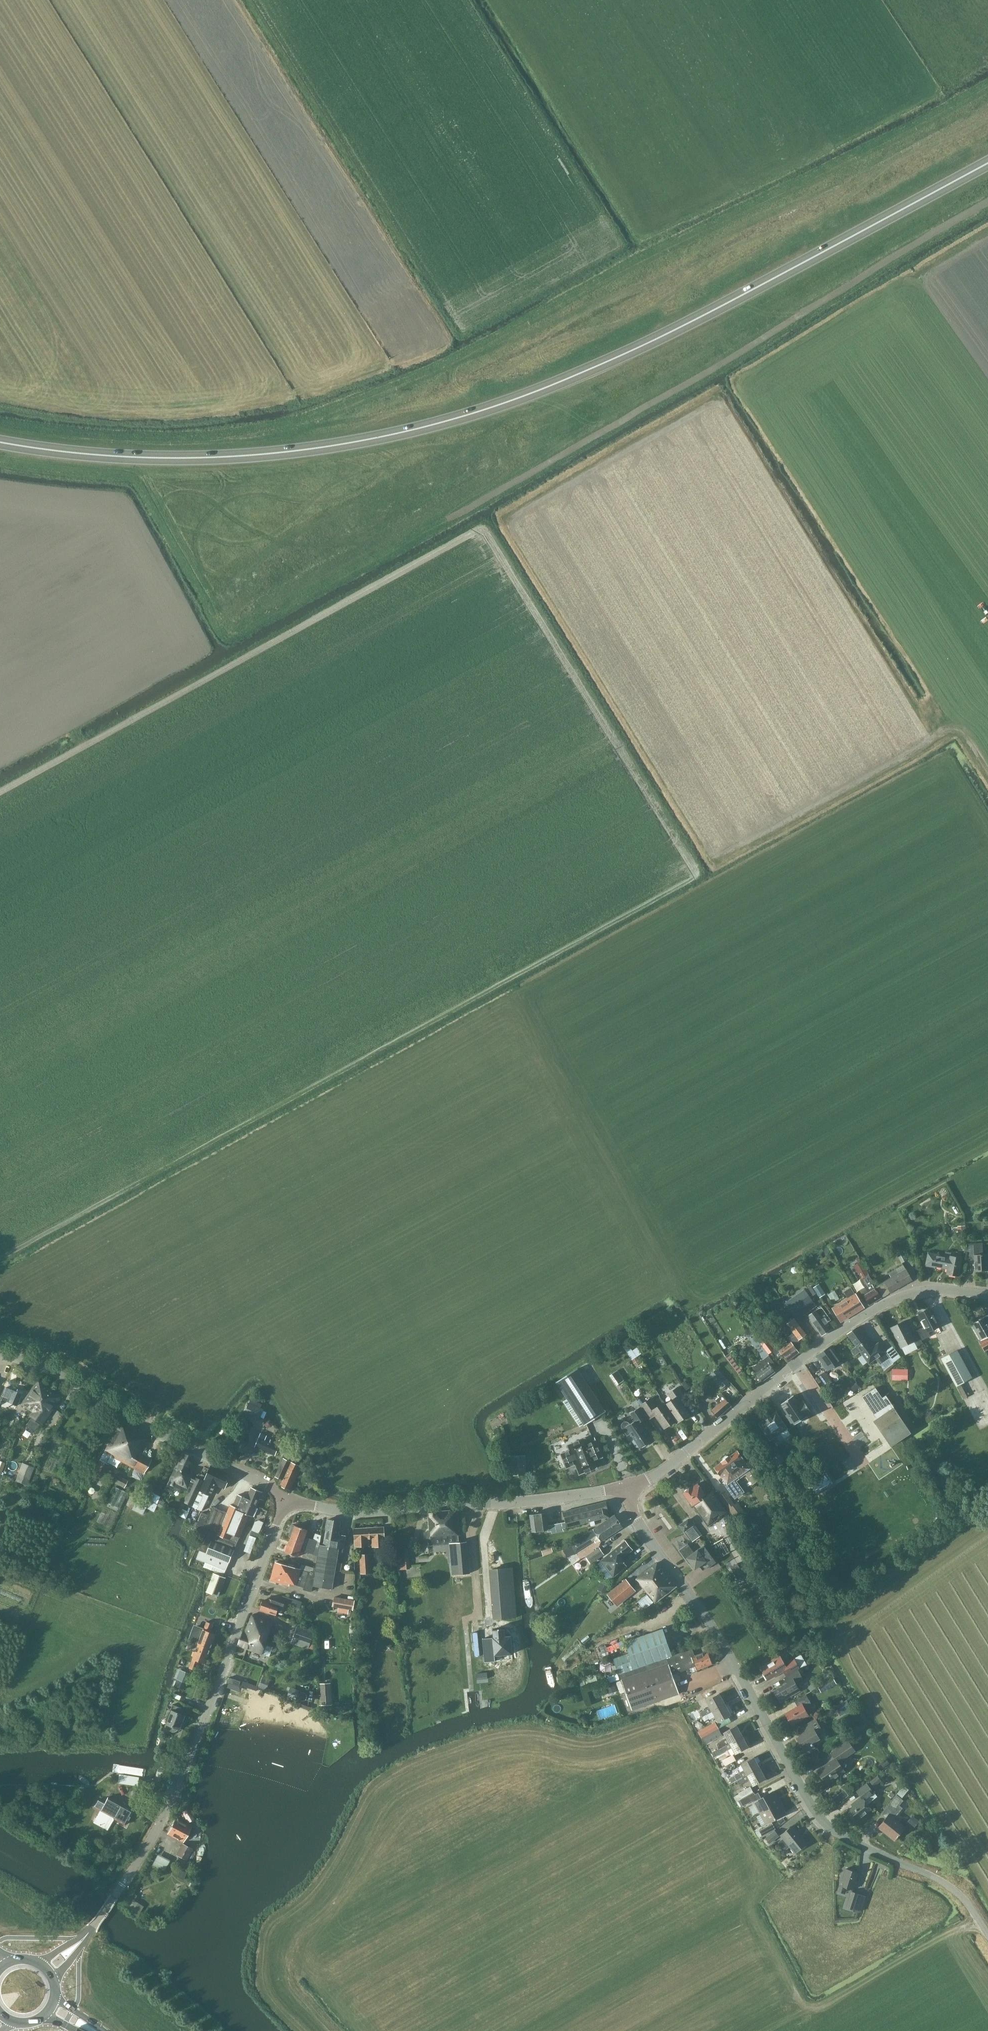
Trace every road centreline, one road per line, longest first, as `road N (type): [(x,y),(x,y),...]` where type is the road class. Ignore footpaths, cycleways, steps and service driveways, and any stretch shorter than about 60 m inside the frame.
road 1 (trunk): [(0,443),(104,455),(233,456),(350,443),(463,417),(693,320),(987,161)]
road 2 (unclassified): [(987,1935),(948,1885),(817,1823),(716,1634),(642,1528),(625,1487)]
road 3 (tertiary): [(77,1945),(160,1822),(287,1497)]
road 4 (tertiary): [(625,1487),(650,1477),(889,1301),(923,1288),(987,1292)]
road 5 (tertiary): [(287,1497),(348,1512),(625,1487)]
road 6 (tertiary): [(287,1497),(56,1373),(0,1355)]

